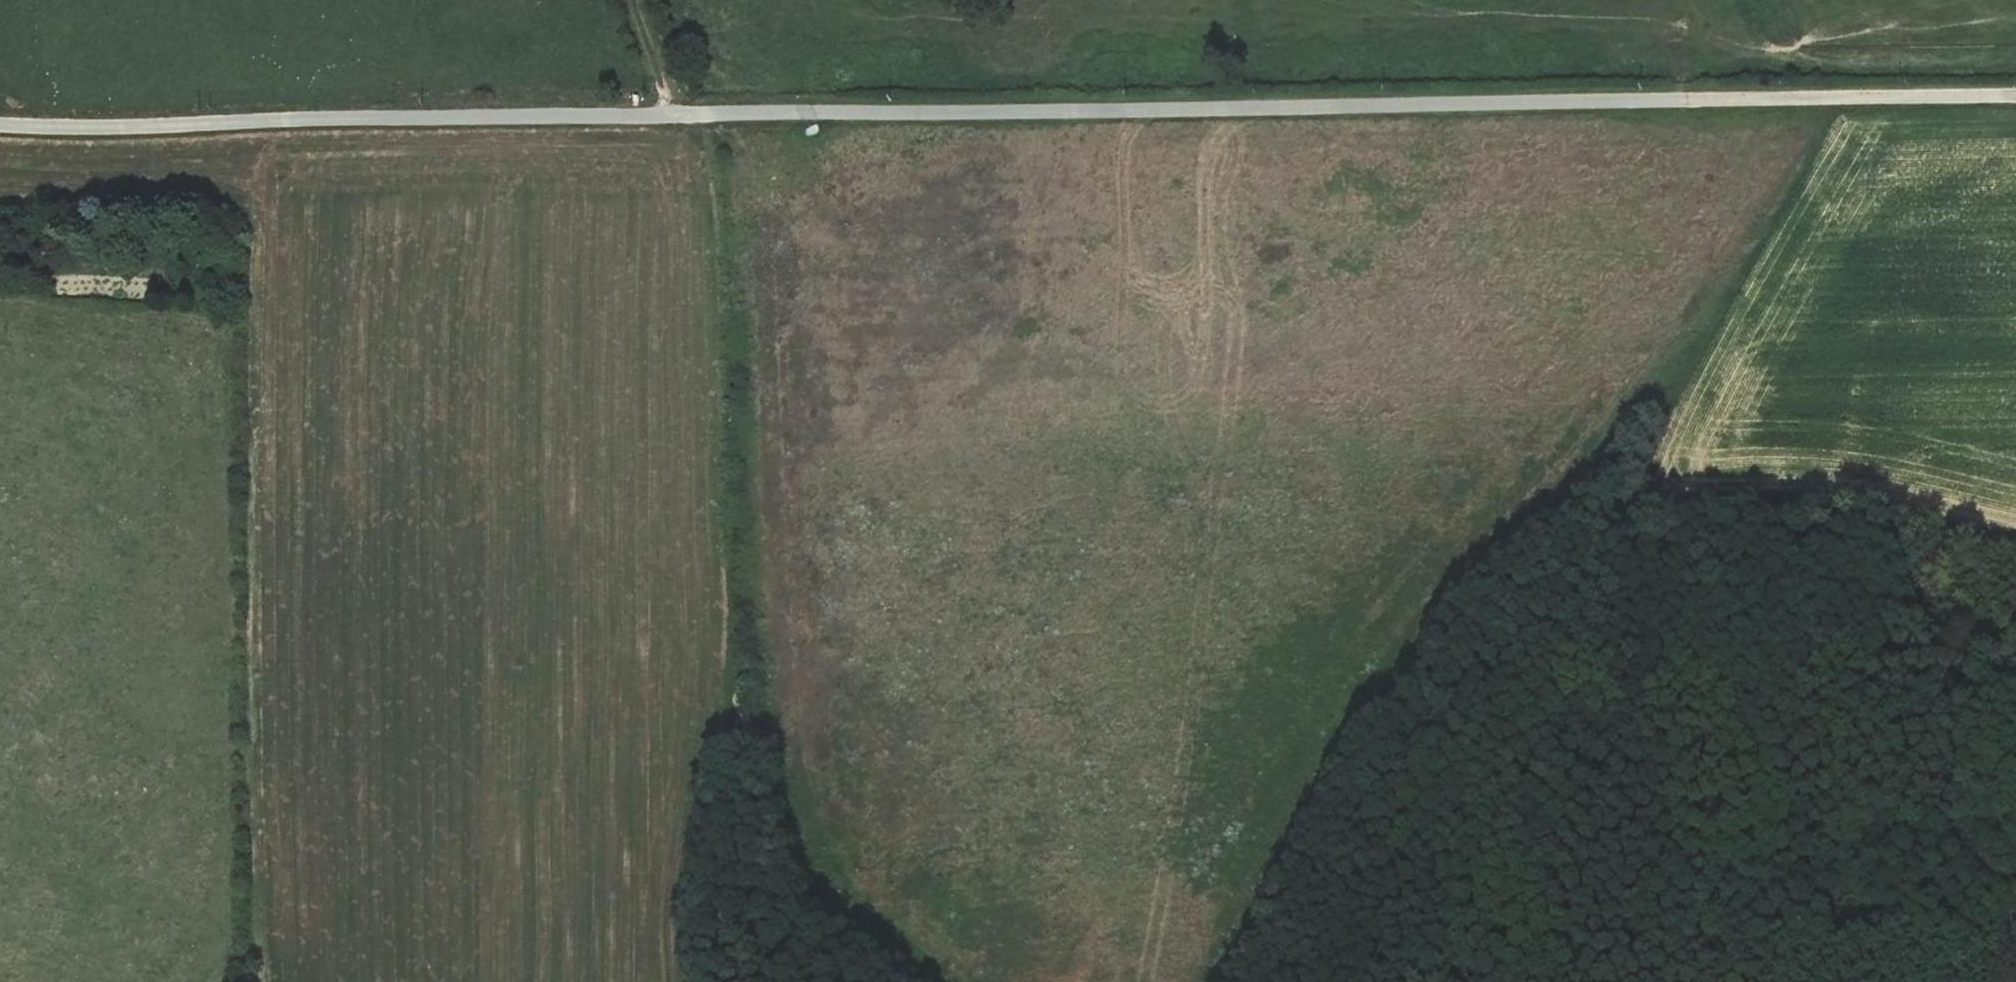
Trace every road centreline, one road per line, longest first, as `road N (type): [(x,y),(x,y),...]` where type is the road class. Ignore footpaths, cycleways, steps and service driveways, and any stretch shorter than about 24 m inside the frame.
road 1 (unclassified): [(2015,95),(106,130),(0,124)]
road 2 (track): [(636,0),(671,116)]

